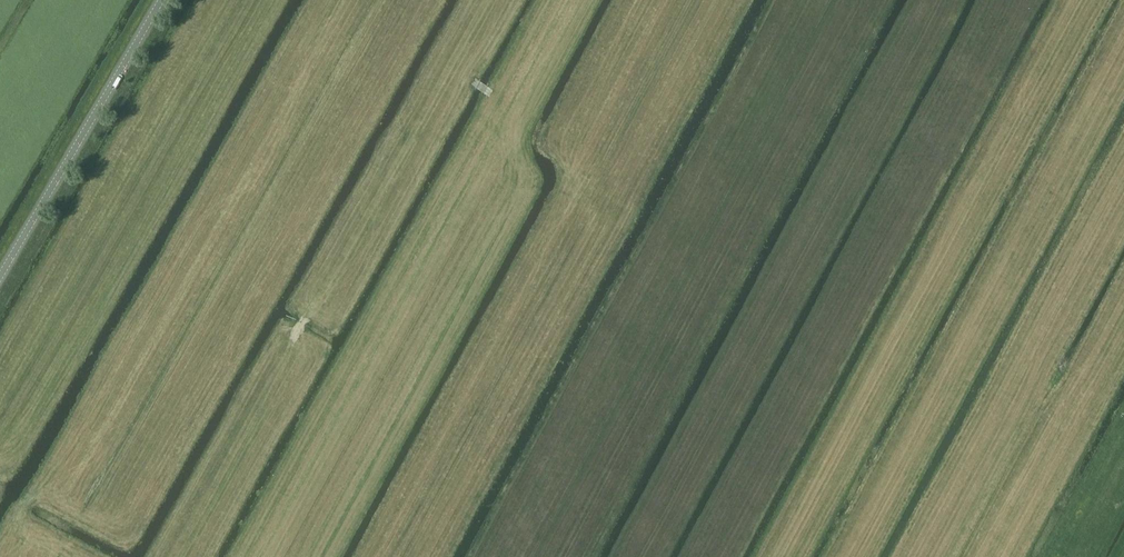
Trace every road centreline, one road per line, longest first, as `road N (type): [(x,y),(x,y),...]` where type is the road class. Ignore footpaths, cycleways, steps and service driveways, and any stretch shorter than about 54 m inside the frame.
road 1 (unclassified): [(0,278),(162,0)]

